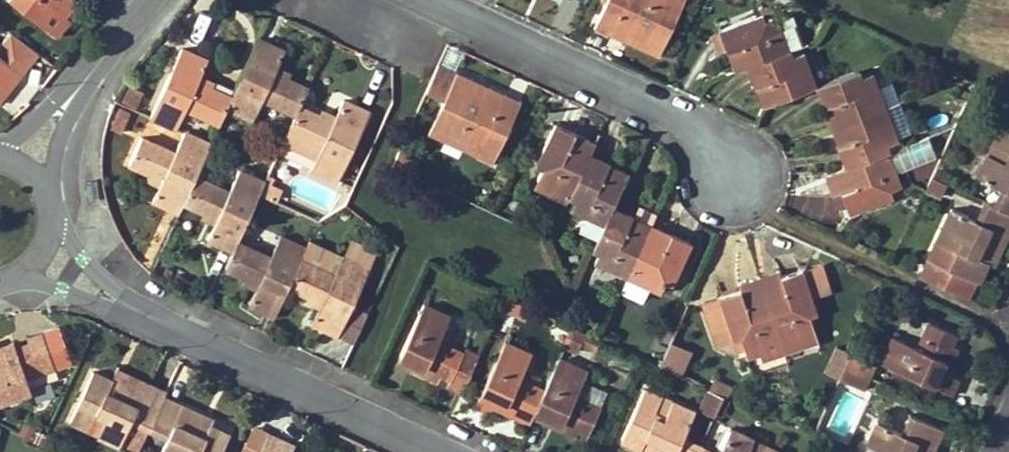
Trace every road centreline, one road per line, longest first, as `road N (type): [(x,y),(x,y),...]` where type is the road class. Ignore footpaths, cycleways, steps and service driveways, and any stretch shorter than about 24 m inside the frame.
road 1 (residential): [(126,300),(448,451)]
road 2 (residential): [(726,133),(448,0)]

